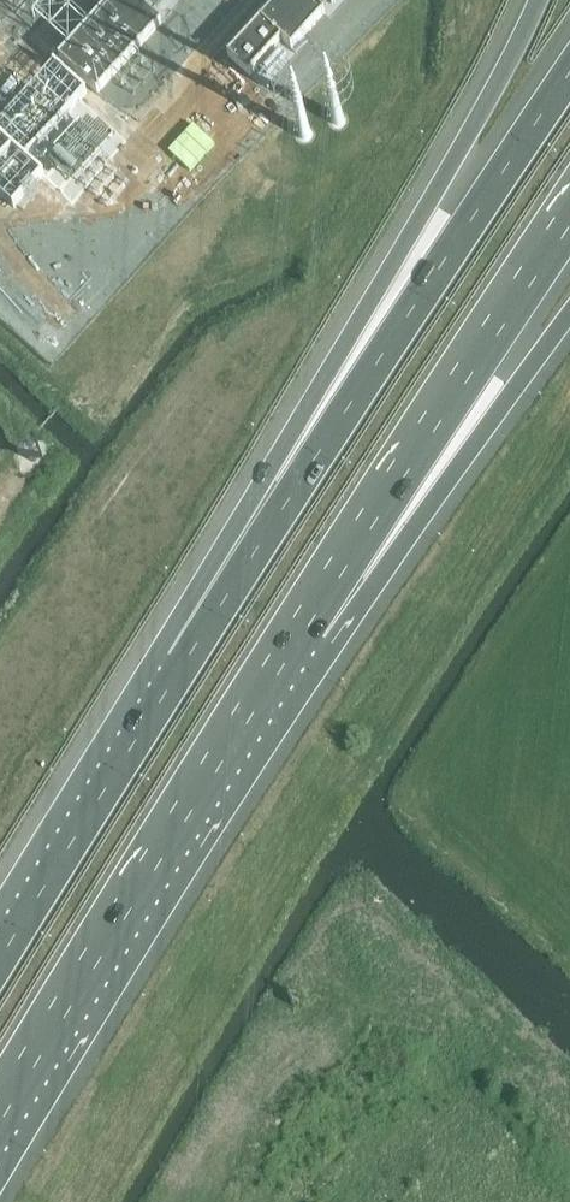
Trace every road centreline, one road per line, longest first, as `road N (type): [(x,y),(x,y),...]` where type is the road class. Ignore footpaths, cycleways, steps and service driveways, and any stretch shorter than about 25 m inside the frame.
road 1 (motorway): [(543,0),(375,301),(248,503),(181,665)]
road 2 (motorway): [(569,80),(181,665)]
road 3 (motorway): [(0,1107),(300,624)]
road 4 (motorway): [(300,624),(569,213)]
road 5 (motorway): [(300,624),(427,511),(569,316)]
road 6 (motorway): [(181,665),(0,962)]

